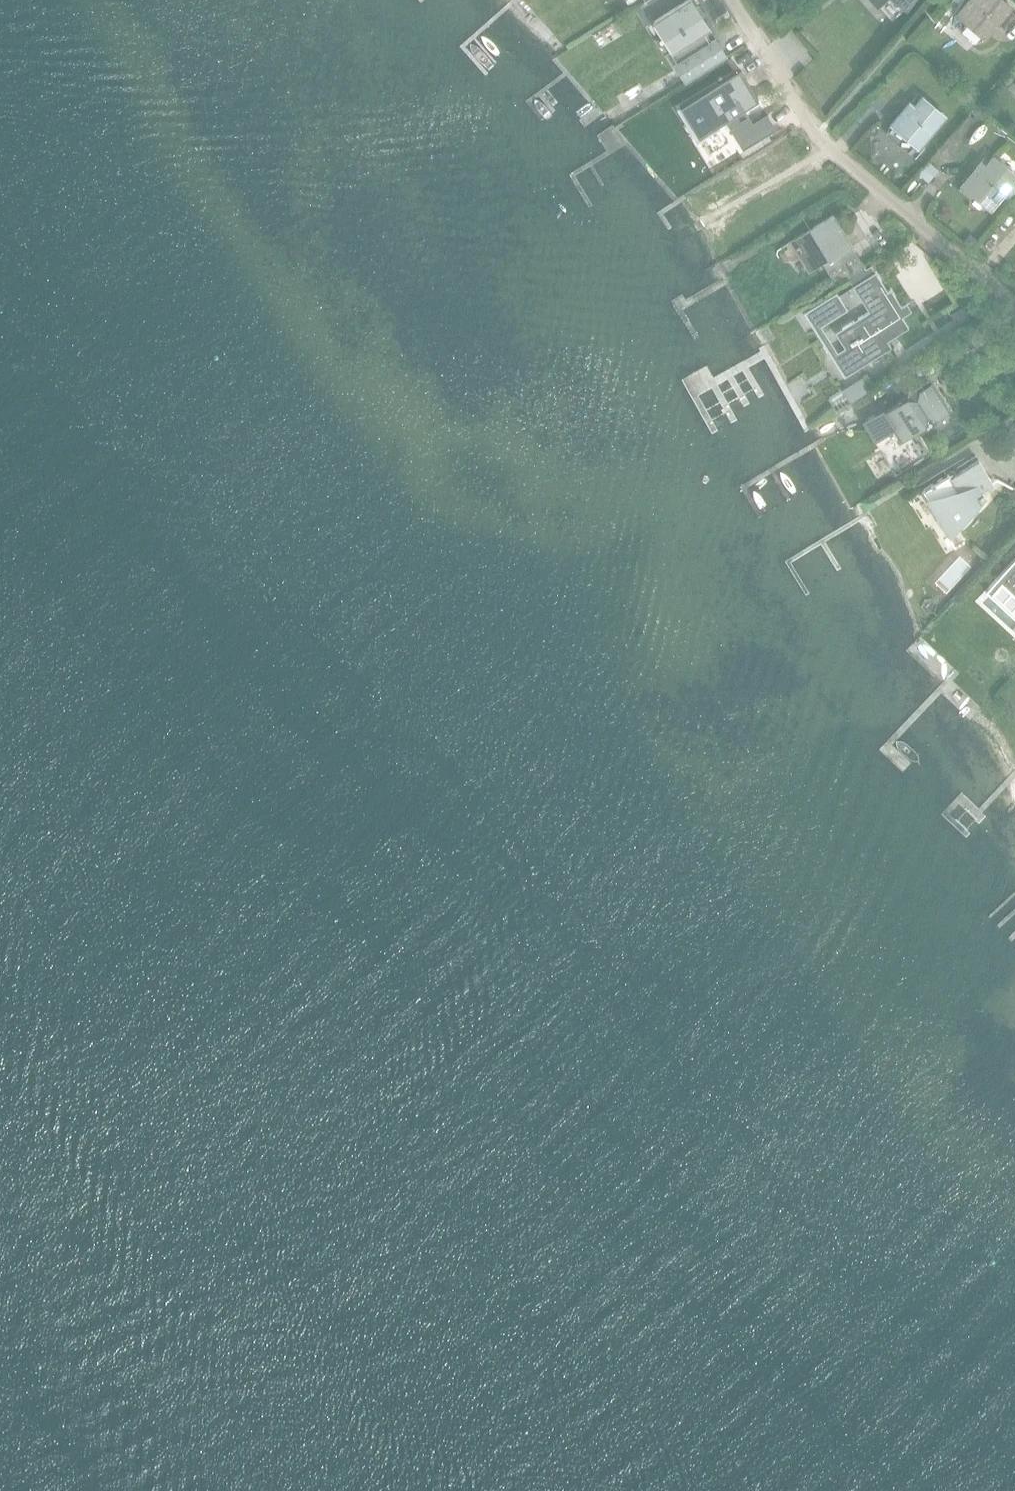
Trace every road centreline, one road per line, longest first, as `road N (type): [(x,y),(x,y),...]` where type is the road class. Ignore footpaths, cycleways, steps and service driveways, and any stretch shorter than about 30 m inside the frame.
road 1 (residential): [(1014,305),(816,137),(732,0)]

